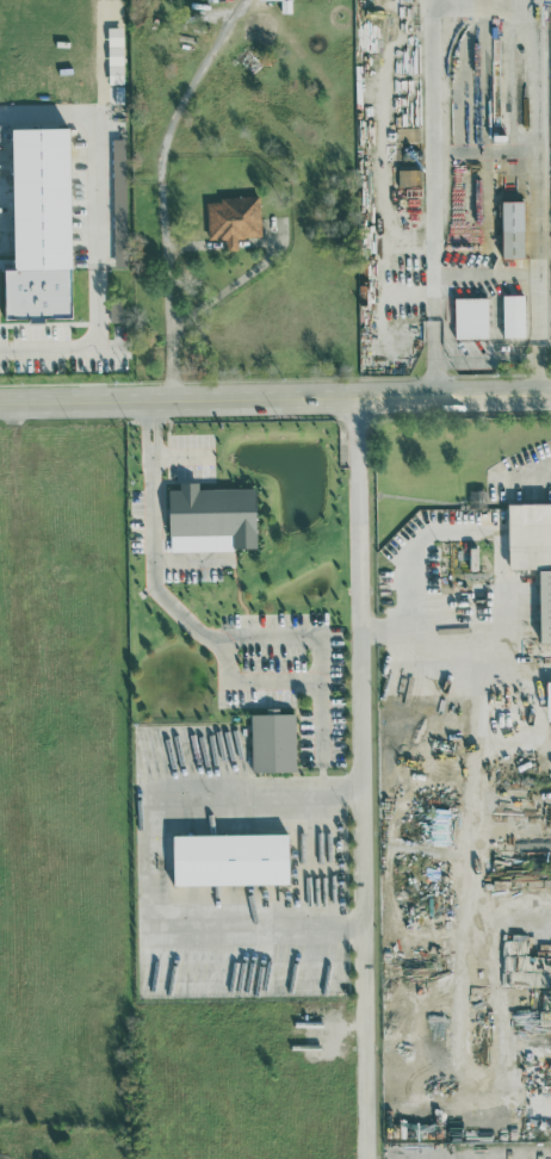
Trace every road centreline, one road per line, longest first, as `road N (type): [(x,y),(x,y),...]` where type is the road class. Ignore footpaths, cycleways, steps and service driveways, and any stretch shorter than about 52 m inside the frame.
road 1 (secondary): [(0,403),(550,394)]

